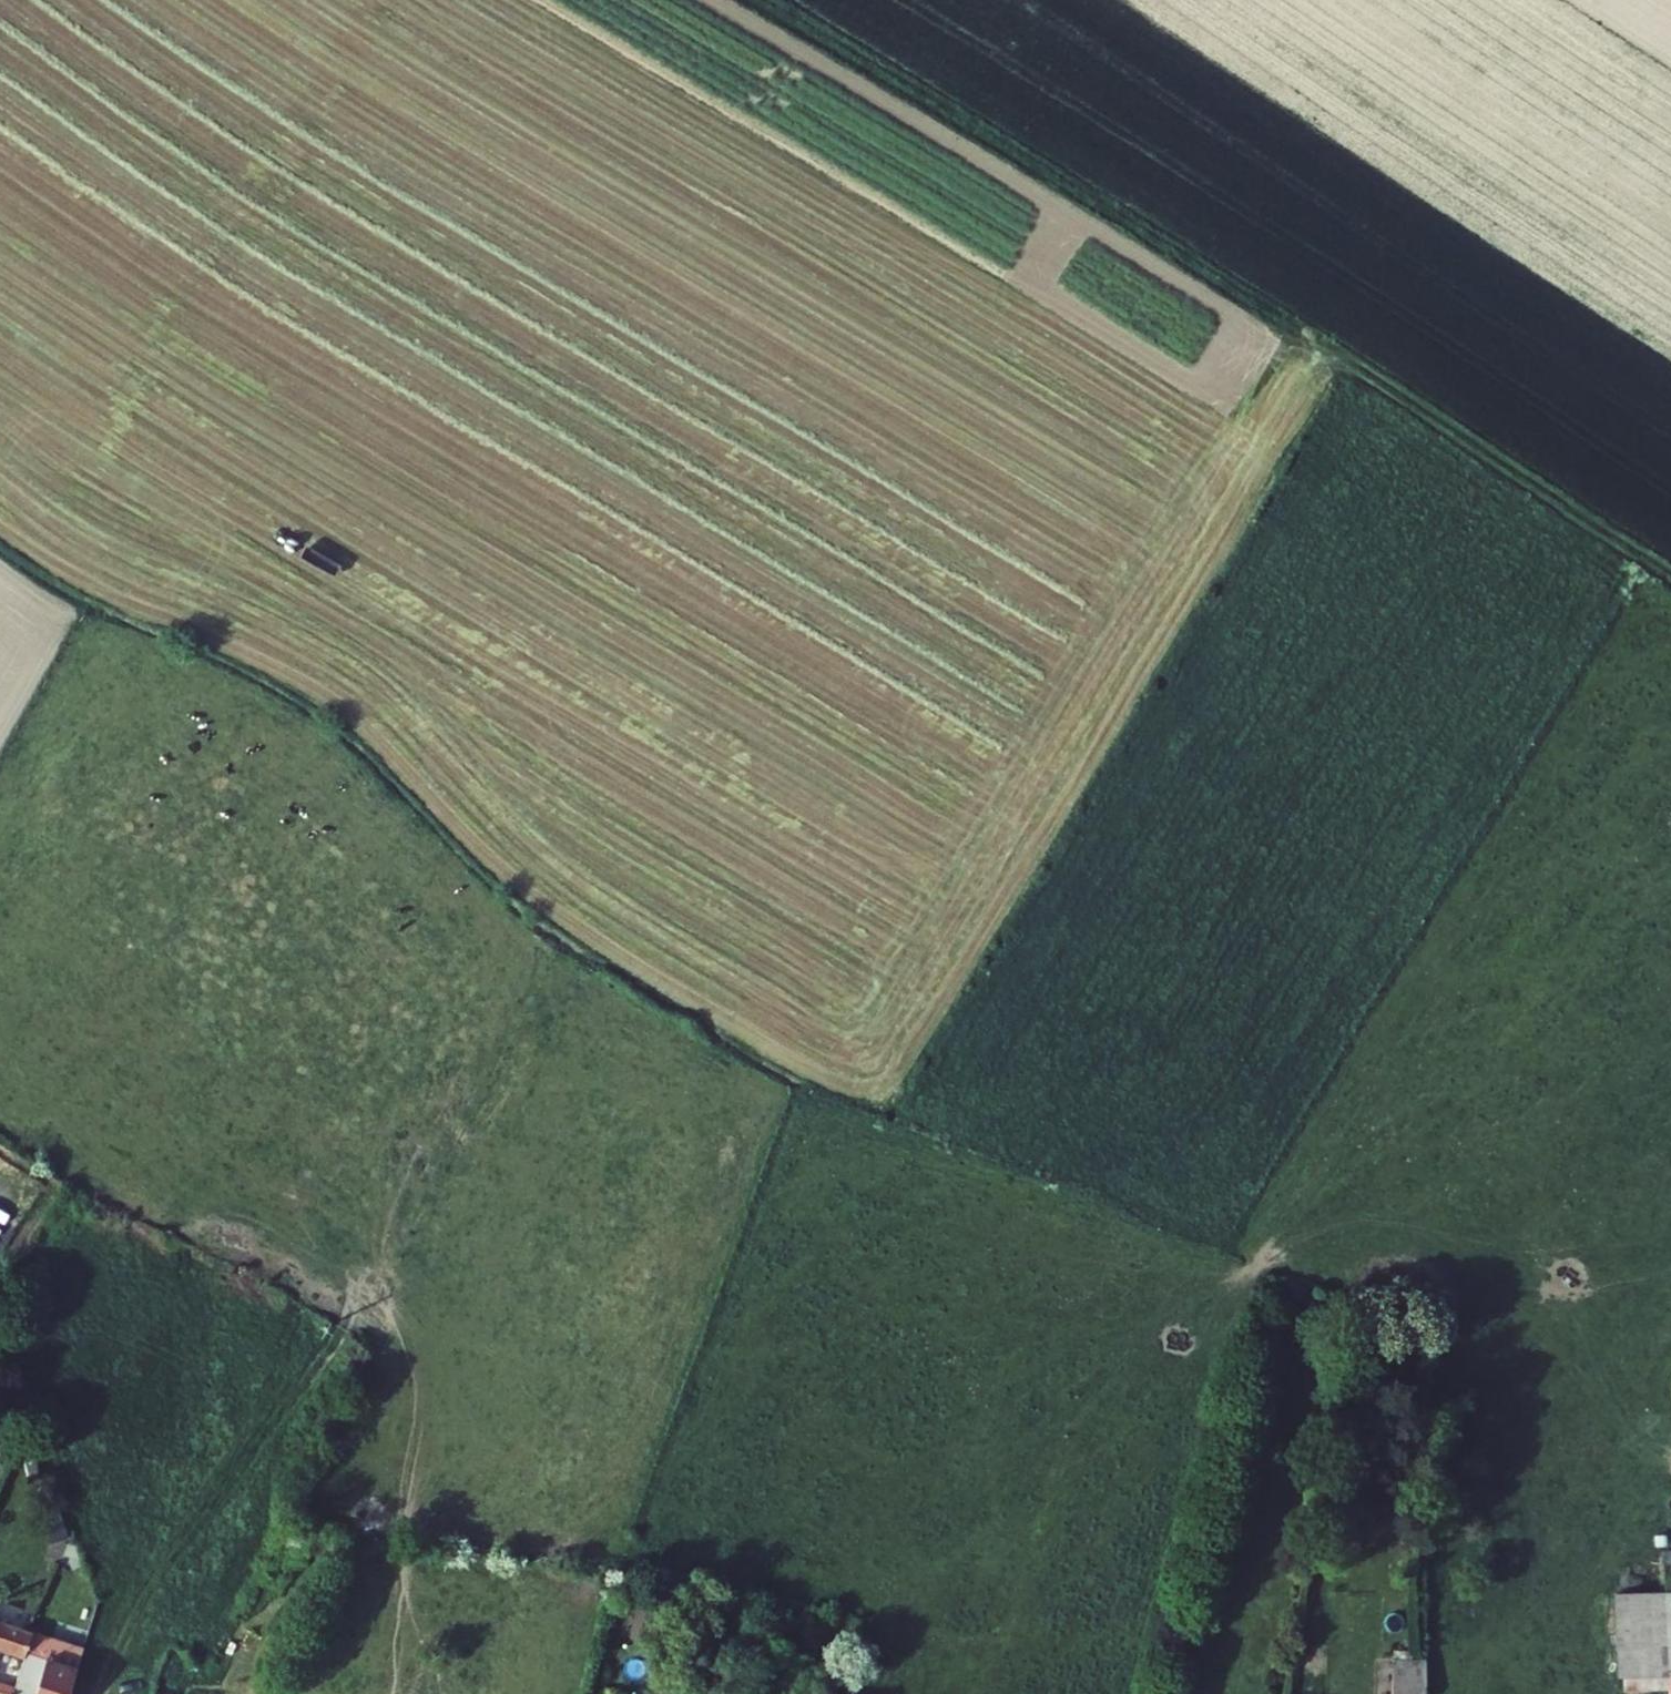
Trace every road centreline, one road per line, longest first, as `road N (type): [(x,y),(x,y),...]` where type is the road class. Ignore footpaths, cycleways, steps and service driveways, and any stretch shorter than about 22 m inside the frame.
road 1 (track): [(1670,592),(1303,351),(724,0)]

